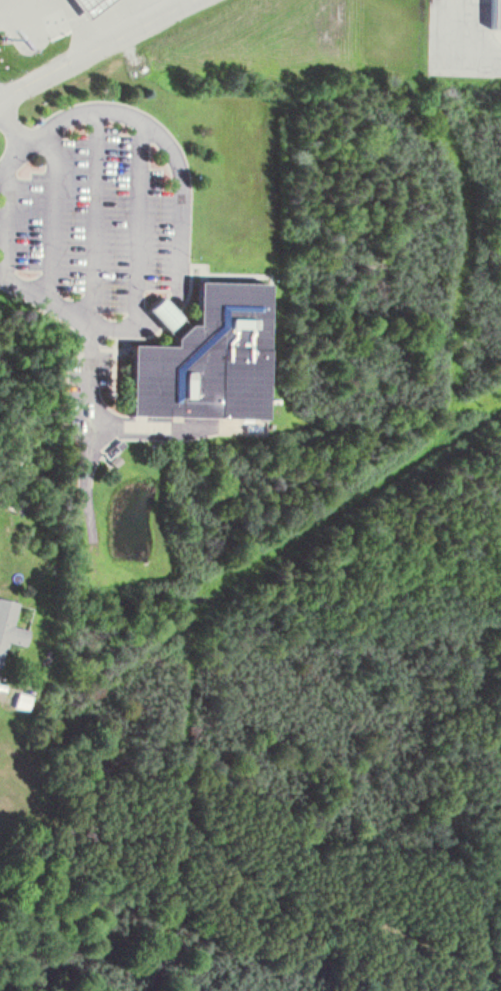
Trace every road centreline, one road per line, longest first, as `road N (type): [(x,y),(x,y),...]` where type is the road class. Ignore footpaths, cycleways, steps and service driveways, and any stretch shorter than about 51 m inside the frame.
road 1 (residential): [(0,99),(189,0)]

